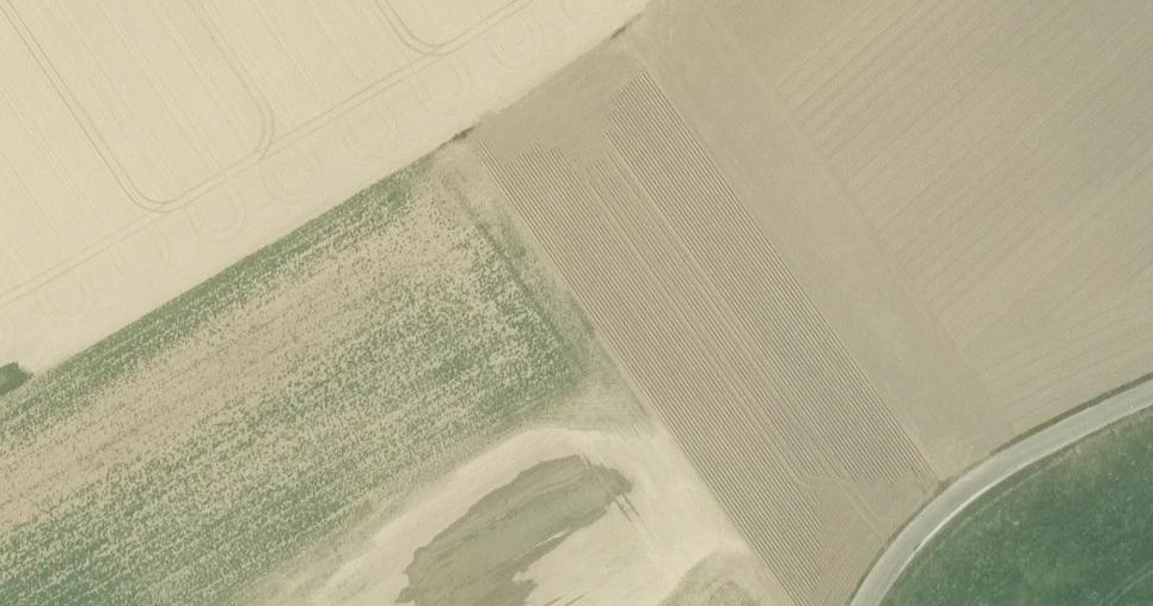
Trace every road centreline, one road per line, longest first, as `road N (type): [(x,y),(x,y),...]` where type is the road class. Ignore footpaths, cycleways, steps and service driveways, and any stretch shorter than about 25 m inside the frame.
road 1 (unclassified): [(867,605),(888,563),(928,520),(1007,466),(1152,399)]

